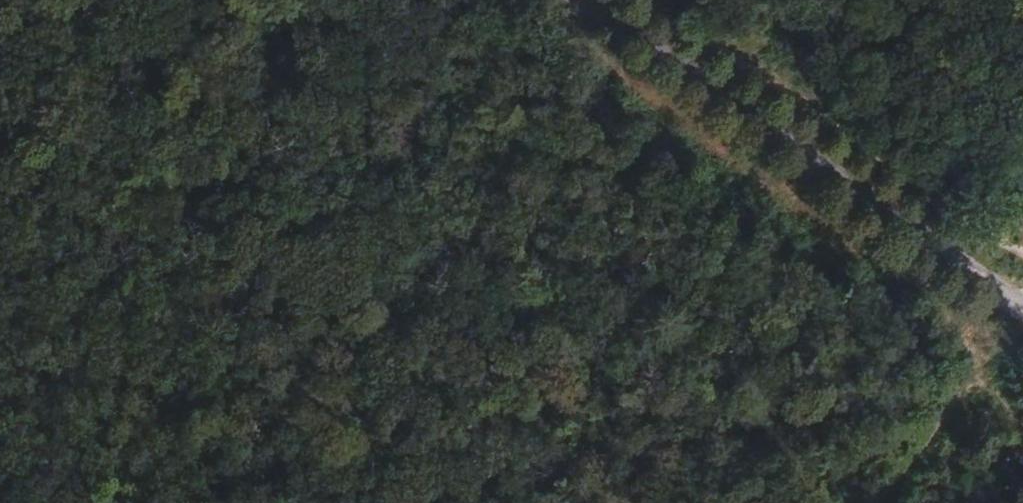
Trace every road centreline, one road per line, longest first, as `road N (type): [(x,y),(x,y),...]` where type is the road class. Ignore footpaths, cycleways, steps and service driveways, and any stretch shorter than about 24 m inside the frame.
road 1 (tertiary): [(1022,310),(573,0)]
road 2 (track): [(889,502),(1022,329)]

